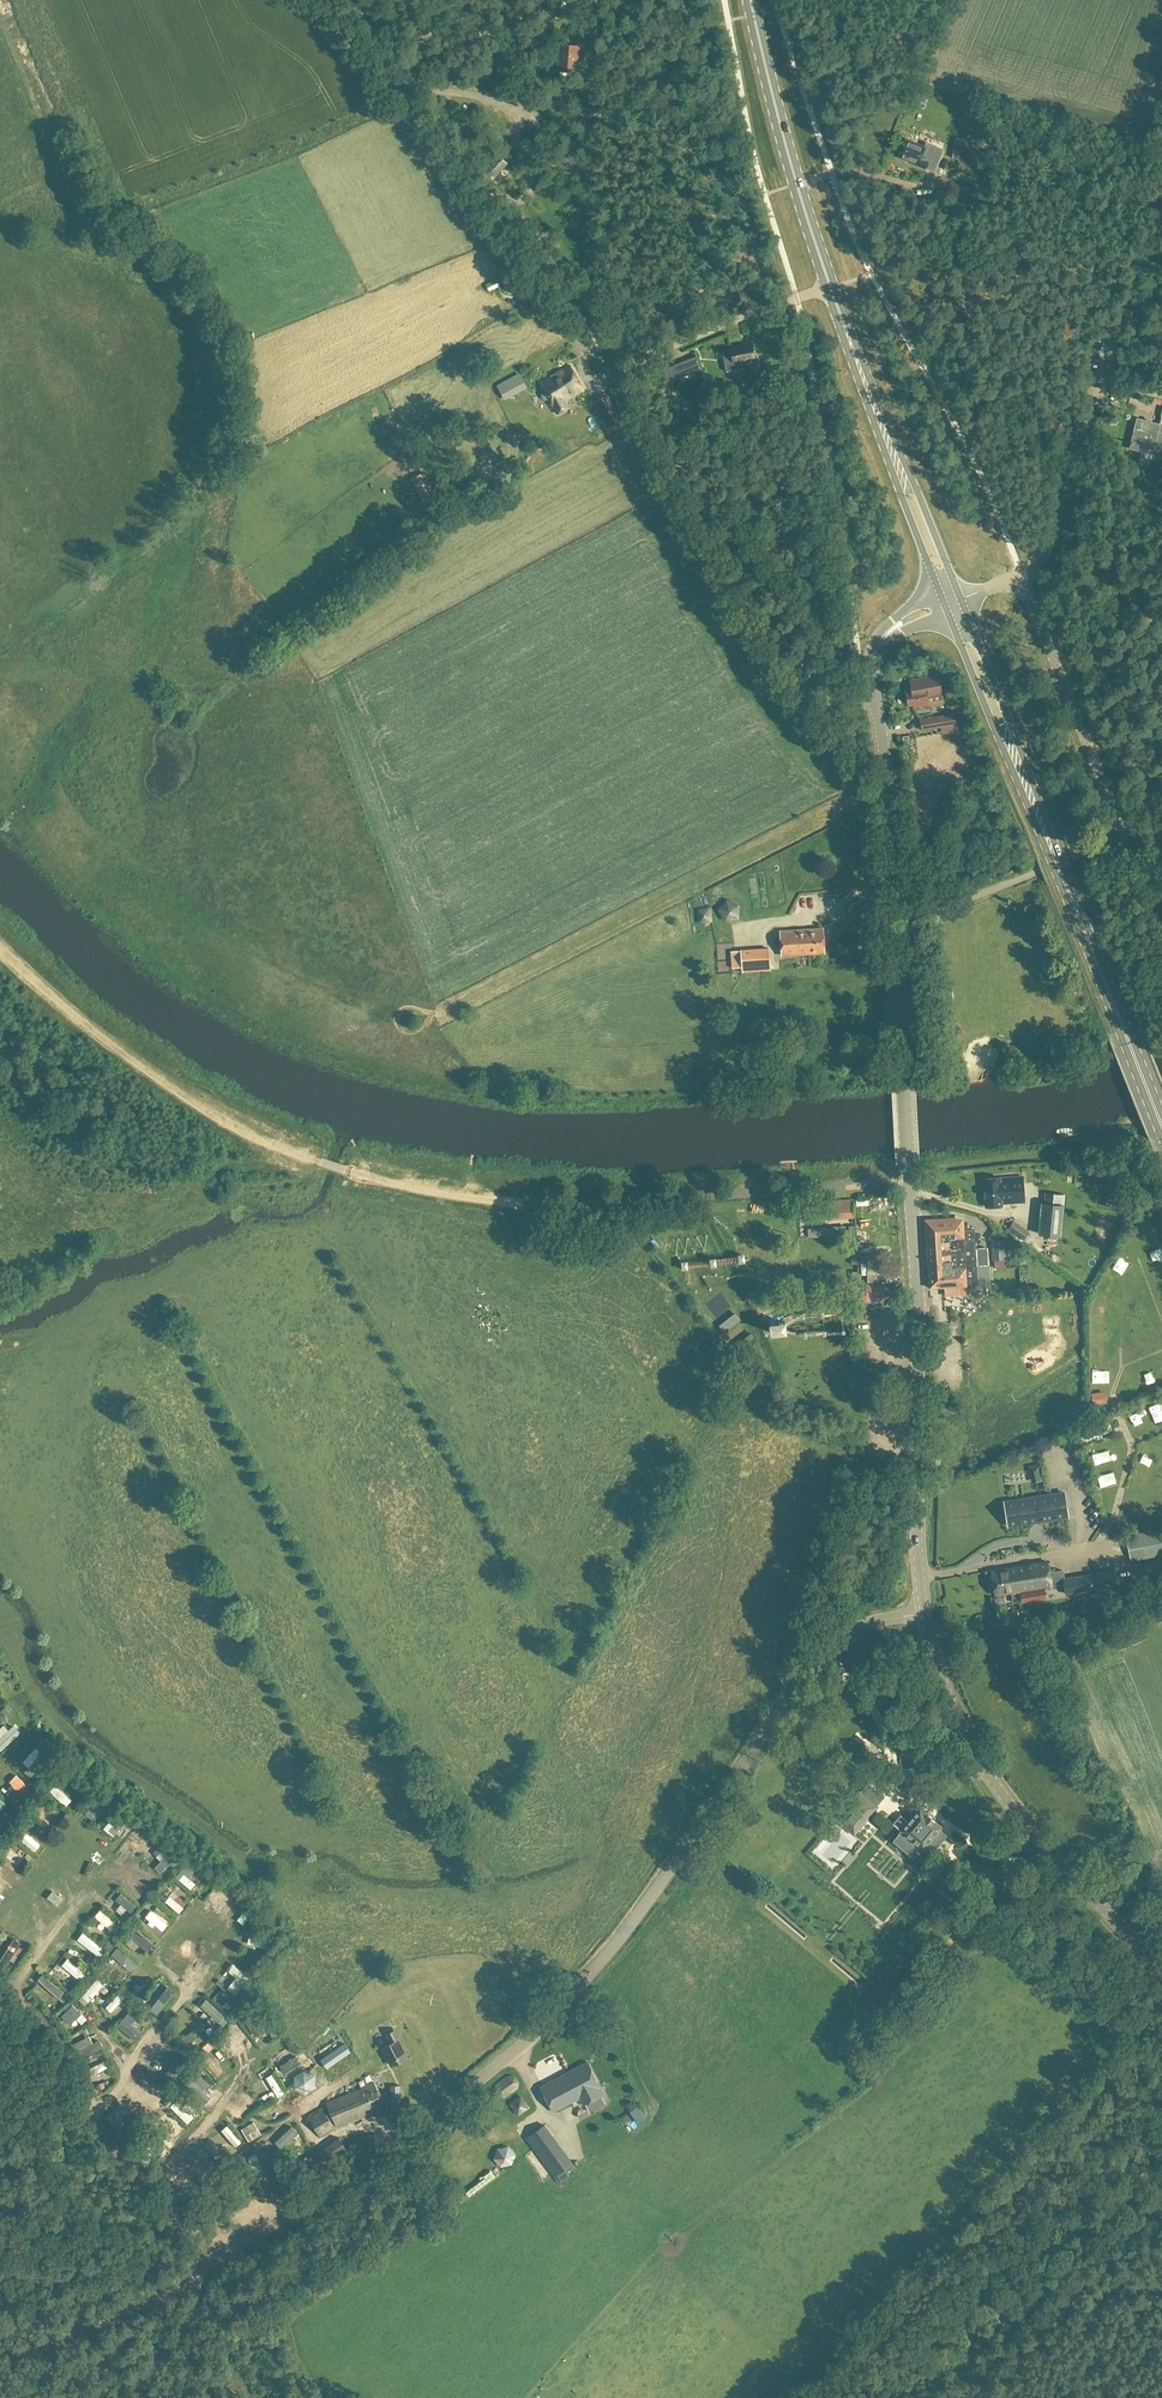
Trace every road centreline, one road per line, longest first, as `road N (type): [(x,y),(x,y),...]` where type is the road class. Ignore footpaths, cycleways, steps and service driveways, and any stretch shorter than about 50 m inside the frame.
road 1 (unclassified): [(923,1612),(869,1624),(800,1676),(617,1941),(493,2069),(339,2182),(192,2271),(87,2327),(0,2348)]
road 2 (tertiary): [(923,1612),(918,1301),(887,791),(871,670),(896,628),(953,603)]
road 3 (track): [(798,297),(635,357),(546,313),(423,143),(356,0)]
road 4 (primary): [(953,603),(826,274),(753,0)]
road 5 (track): [(298,1154),(440,1194),(509,1200),(588,1202),(909,1182)]
road 6 (primary): [(1161,1125),(953,603)]
road 7 (tertiary): [(1161,1976),(969,1750),(923,1612)]
road 8 (track): [(0,950),(144,1069),(298,1154)]
road 9 (track): [(0,1982),(63,2042),(101,2131),(225,2252)]
road 10 (track): [(969,2397),(1059,2255),(1161,2158)]
road 11 (unclassified): [(1129,842),(1023,574)]
road 12 (track): [(908,1174),(1076,1152),(1161,1130)]
road 13 (unclassified): [(1023,574),(1045,561),(1055,539),(1107,355)]
road 14 (track): [(1107,355),(1161,146)]
road 15 (track): [(952,1825),(897,1772),(883,1788),(883,1804),(903,1811),(911,1801)]
road 16 (track): [(897,1772),(876,1712),(824,1652)]
road 17 (track): [(192,2271),(193,2311),(143,2397)]

